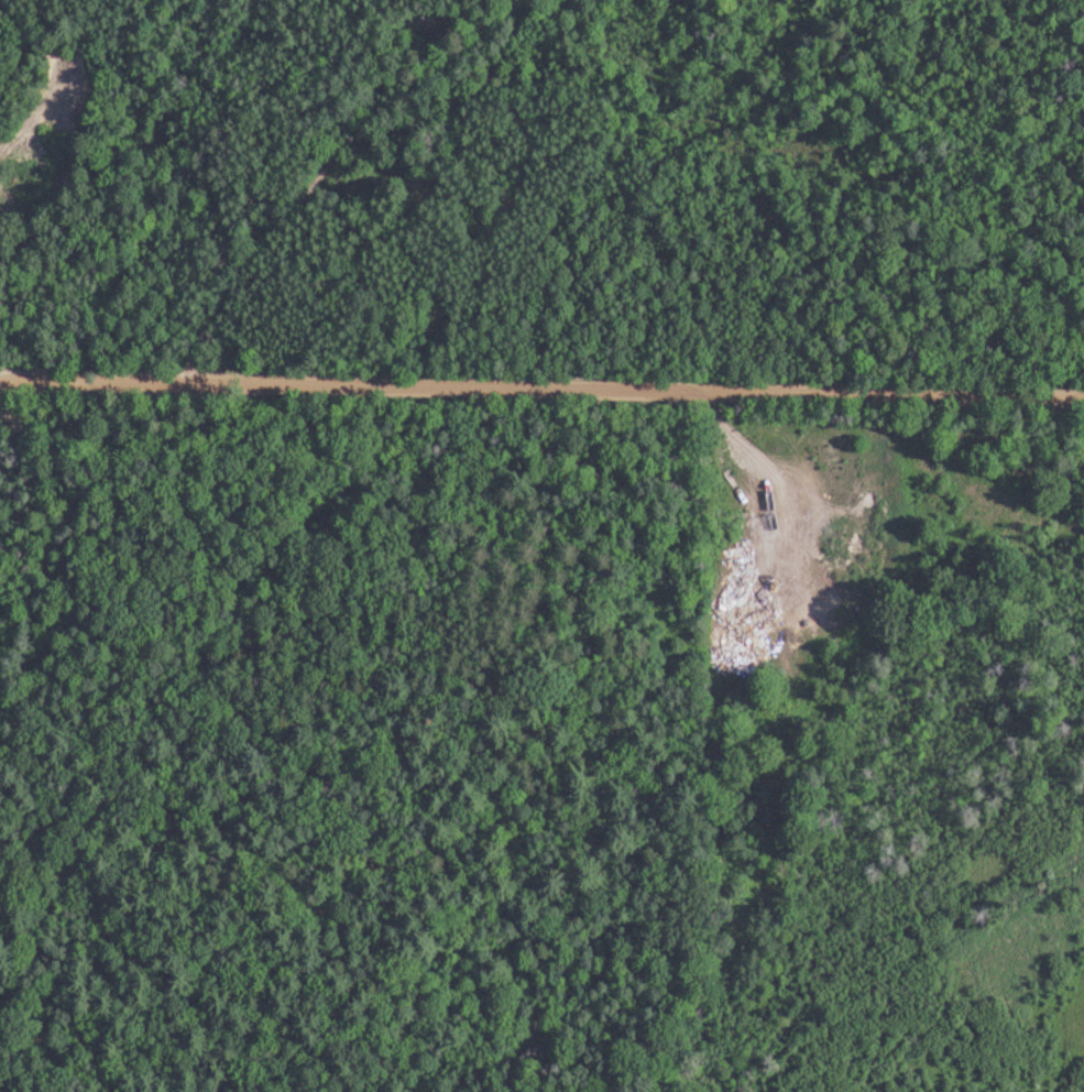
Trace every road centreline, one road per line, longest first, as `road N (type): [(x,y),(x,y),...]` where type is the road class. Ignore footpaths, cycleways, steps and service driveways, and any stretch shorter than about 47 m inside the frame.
road 1 (residential): [(1083,408),(0,388)]
road 2 (residential): [(521,0),(247,243),(222,297),(215,360),(179,392)]

